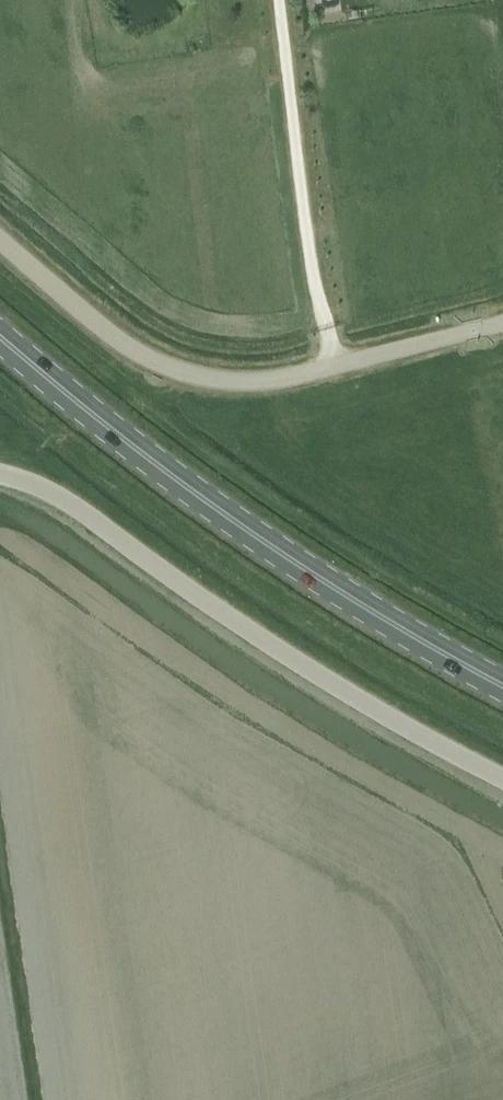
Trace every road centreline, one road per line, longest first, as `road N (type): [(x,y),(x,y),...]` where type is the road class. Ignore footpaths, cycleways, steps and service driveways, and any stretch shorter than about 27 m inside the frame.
road 1 (primary): [(502,685),(222,512),(0,339)]
road 2 (unclassified): [(0,473),(58,496),(359,700),(502,778)]
road 3 (unclassified): [(484,329),(276,382),(185,375),(133,353),(0,240)]

